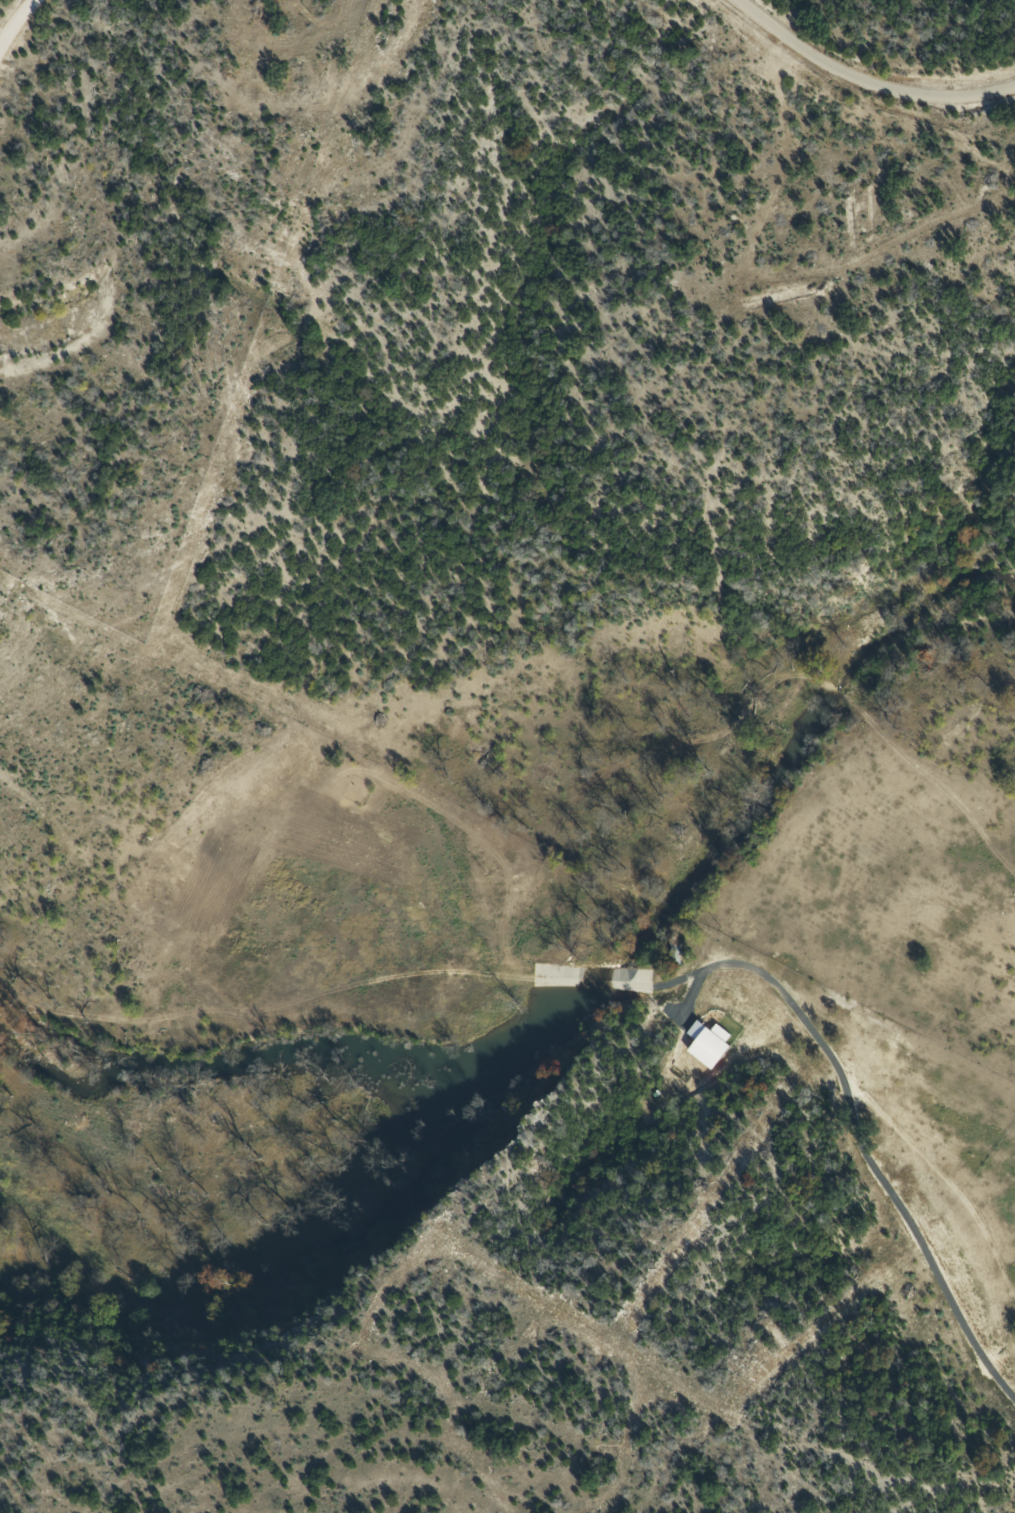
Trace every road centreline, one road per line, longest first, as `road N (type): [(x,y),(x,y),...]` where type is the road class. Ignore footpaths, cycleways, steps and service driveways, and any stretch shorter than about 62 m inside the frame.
road 1 (residential): [(597,0),(680,6),(763,41),(852,120),(926,140),(1014,119)]
road 2 (residential): [(0,108),(4,90),(85,0)]

